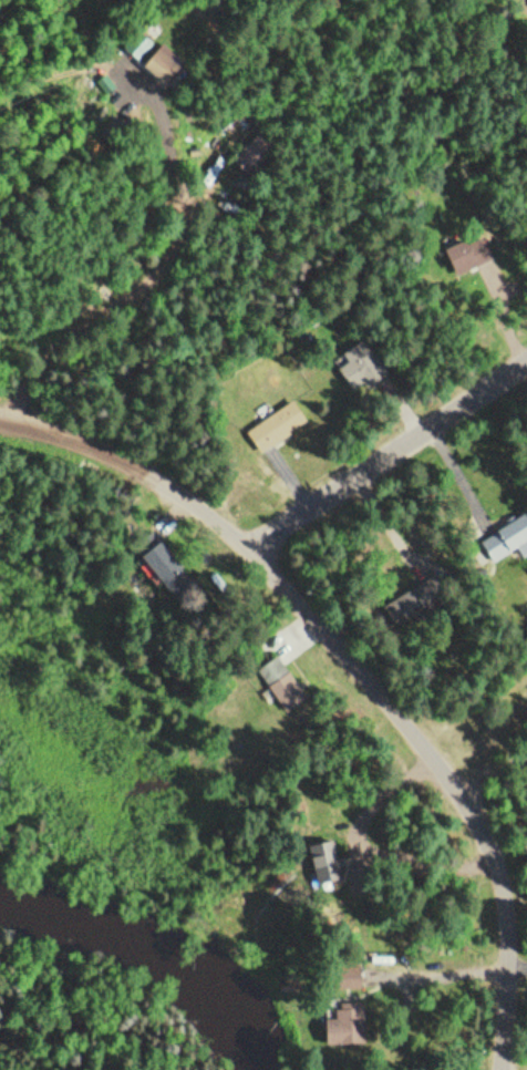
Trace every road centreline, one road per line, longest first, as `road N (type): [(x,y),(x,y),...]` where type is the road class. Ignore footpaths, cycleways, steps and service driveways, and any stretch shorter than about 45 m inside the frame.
road 1 (residential): [(504,1069),(513,955),(497,862),(464,798),(258,545),(130,466),(61,435),(0,421)]
road 2 (residential): [(258,545),(331,486),(526,366)]

